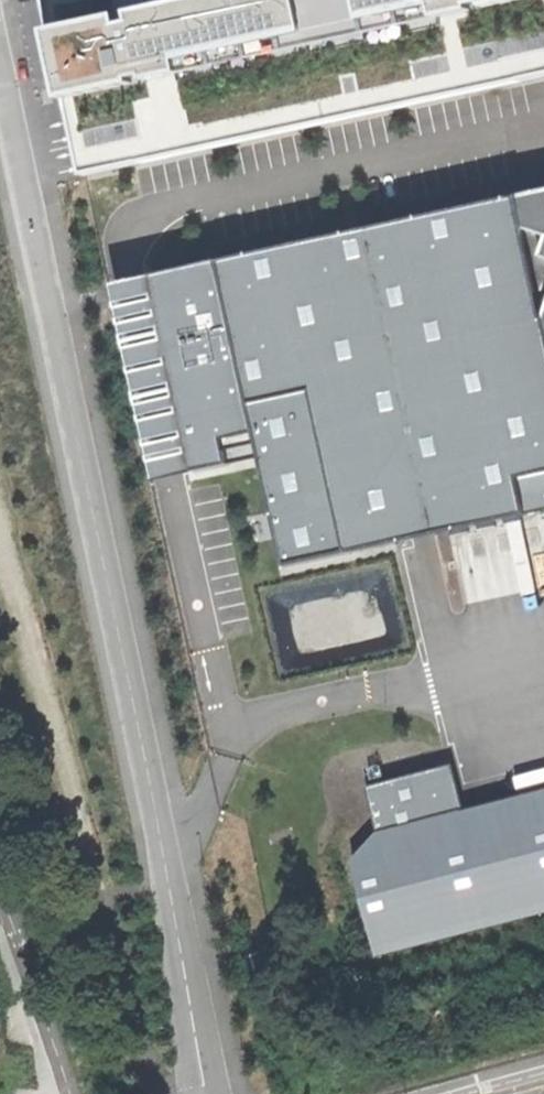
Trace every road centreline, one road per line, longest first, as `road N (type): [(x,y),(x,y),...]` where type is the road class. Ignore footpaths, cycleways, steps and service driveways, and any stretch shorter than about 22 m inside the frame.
road 1 (residential): [(206,1093),(161,837),(0,101)]

